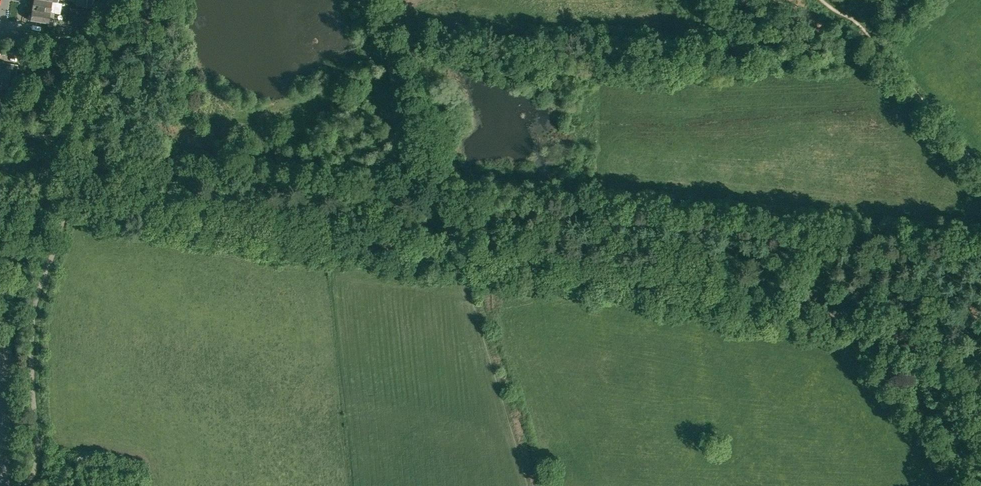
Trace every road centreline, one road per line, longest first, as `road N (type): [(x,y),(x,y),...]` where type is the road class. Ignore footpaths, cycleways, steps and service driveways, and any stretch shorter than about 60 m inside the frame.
road 1 (track): [(980,384),(915,343),(806,308),(458,254)]
road 2 (track): [(68,201),(458,254)]
road 3 (tertiary): [(6,363),(14,265),(112,0)]
road 4 (tertiary): [(5,485),(6,363)]

